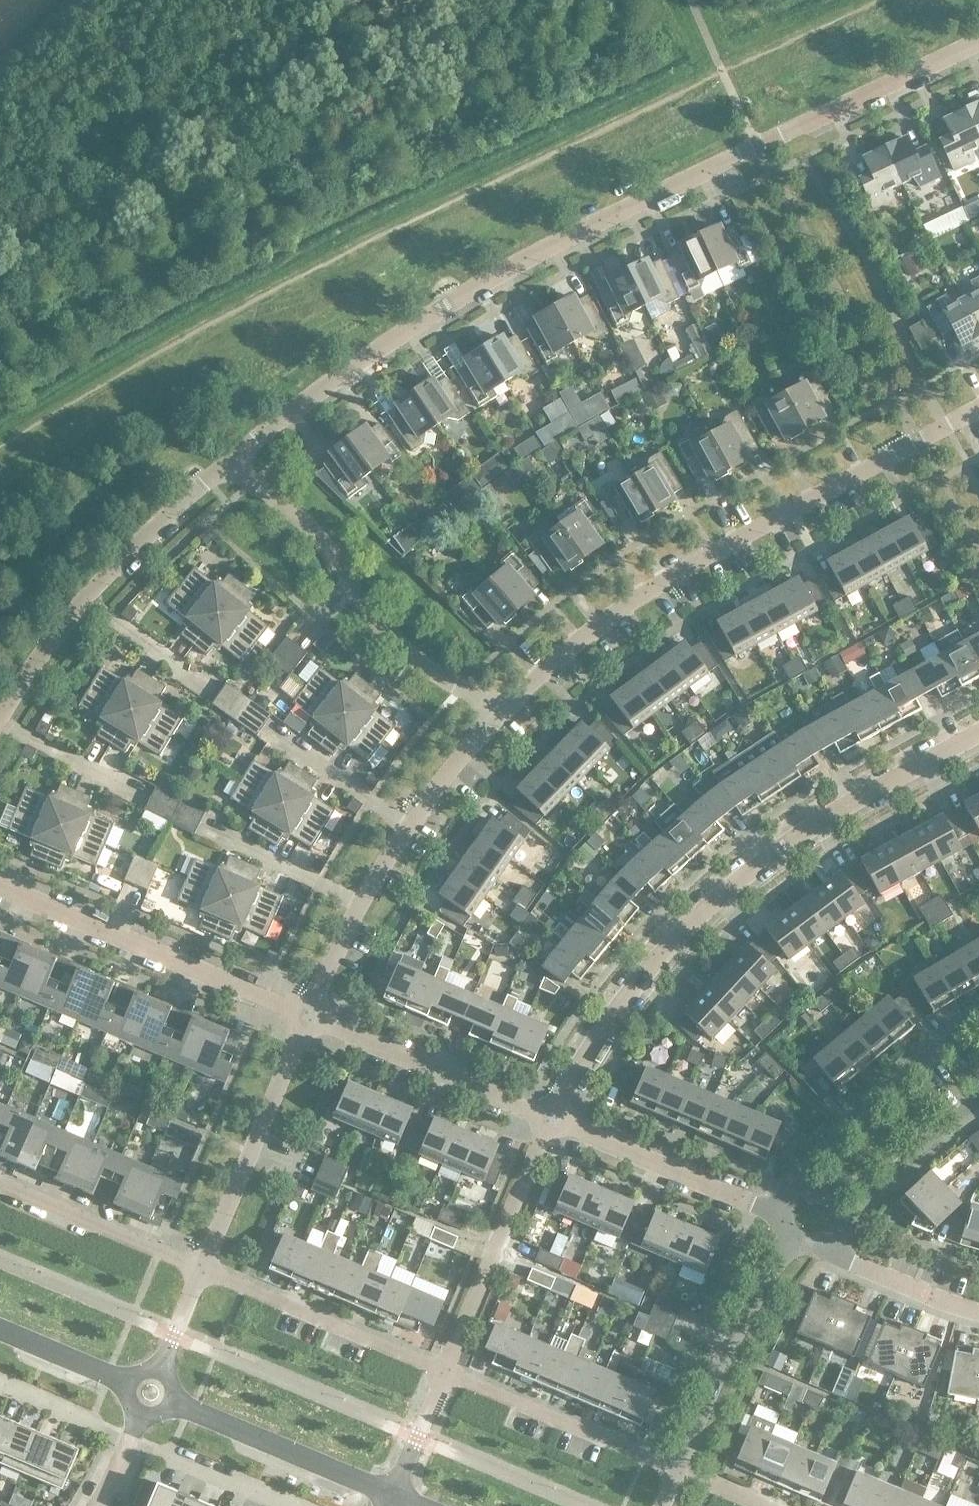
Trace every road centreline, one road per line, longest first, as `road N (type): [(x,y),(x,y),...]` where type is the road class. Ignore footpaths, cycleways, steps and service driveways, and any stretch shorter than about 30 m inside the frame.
road 1 (residential): [(229,458),(300,398),(475,288),(978,44)]
road 2 (residential): [(554,1120),(580,1062),(710,905),(789,844),(978,733)]
road 3 (residential): [(501,719),(579,639),(653,588),(978,408)]
road 4 (residential): [(501,719),(401,653),(315,533),(229,458)]
road 5 (residential): [(306,1016),(358,904),(501,719)]
road 6 (residential): [(0,714),(85,592),(229,458)]
road 7 (residential): [(306,1016),(0,889)]
road 8 (residential): [(978,1023),(840,1134),(775,1210)]
road 9 (residential): [(444,1372),(554,1120)]
road 10 (residential): [(203,1270),(306,1016)]
road 11 (residential): [(554,1120),(306,1016)]
road 12 (residential): [(444,1372),(203,1270)]
road 13 (residential): [(677,1469),(765,1276),(791,1244)]
road 14 (residential): [(677,1469),(444,1372)]
road 15 (tertiary): [(391,1494),(169,1404)]
road 16 (residential): [(775,1210),(554,1120)]
road 17 (residential): [(203,1270),(0,1183)]
road 18 (residential): [(830,1250),(905,1156),(978,1104)]
road 19 (residential): [(289,1505),(128,1440)]
road 20 (residential): [(830,1250),(978,1308)]
road 21 (residential): [(128,1440),(0,1384)]
road 22 (tertiary): [(127,1386),(0,1332)]
road 23 (residential): [(391,1494),(444,1372)]

